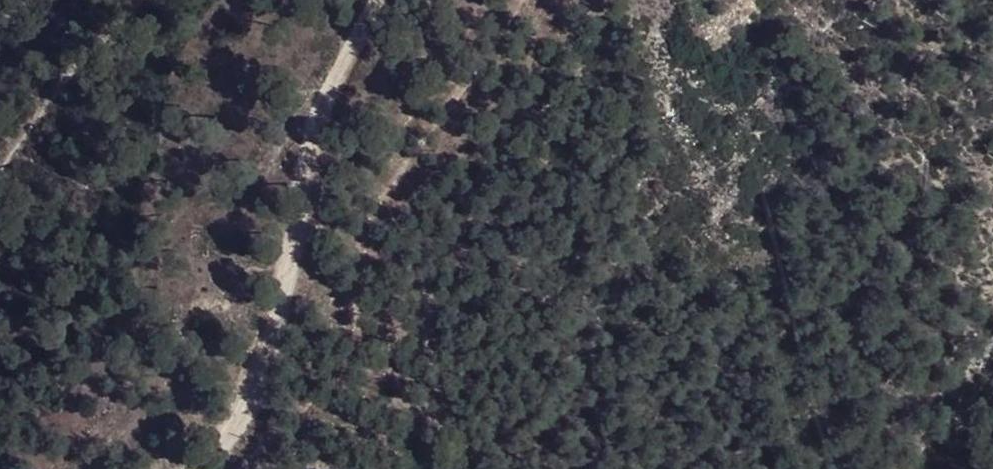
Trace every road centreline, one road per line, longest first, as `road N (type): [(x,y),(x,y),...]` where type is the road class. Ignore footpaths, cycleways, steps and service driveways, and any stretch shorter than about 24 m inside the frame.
road 1 (track): [(201,468),(281,347),(327,123),(381,0)]

